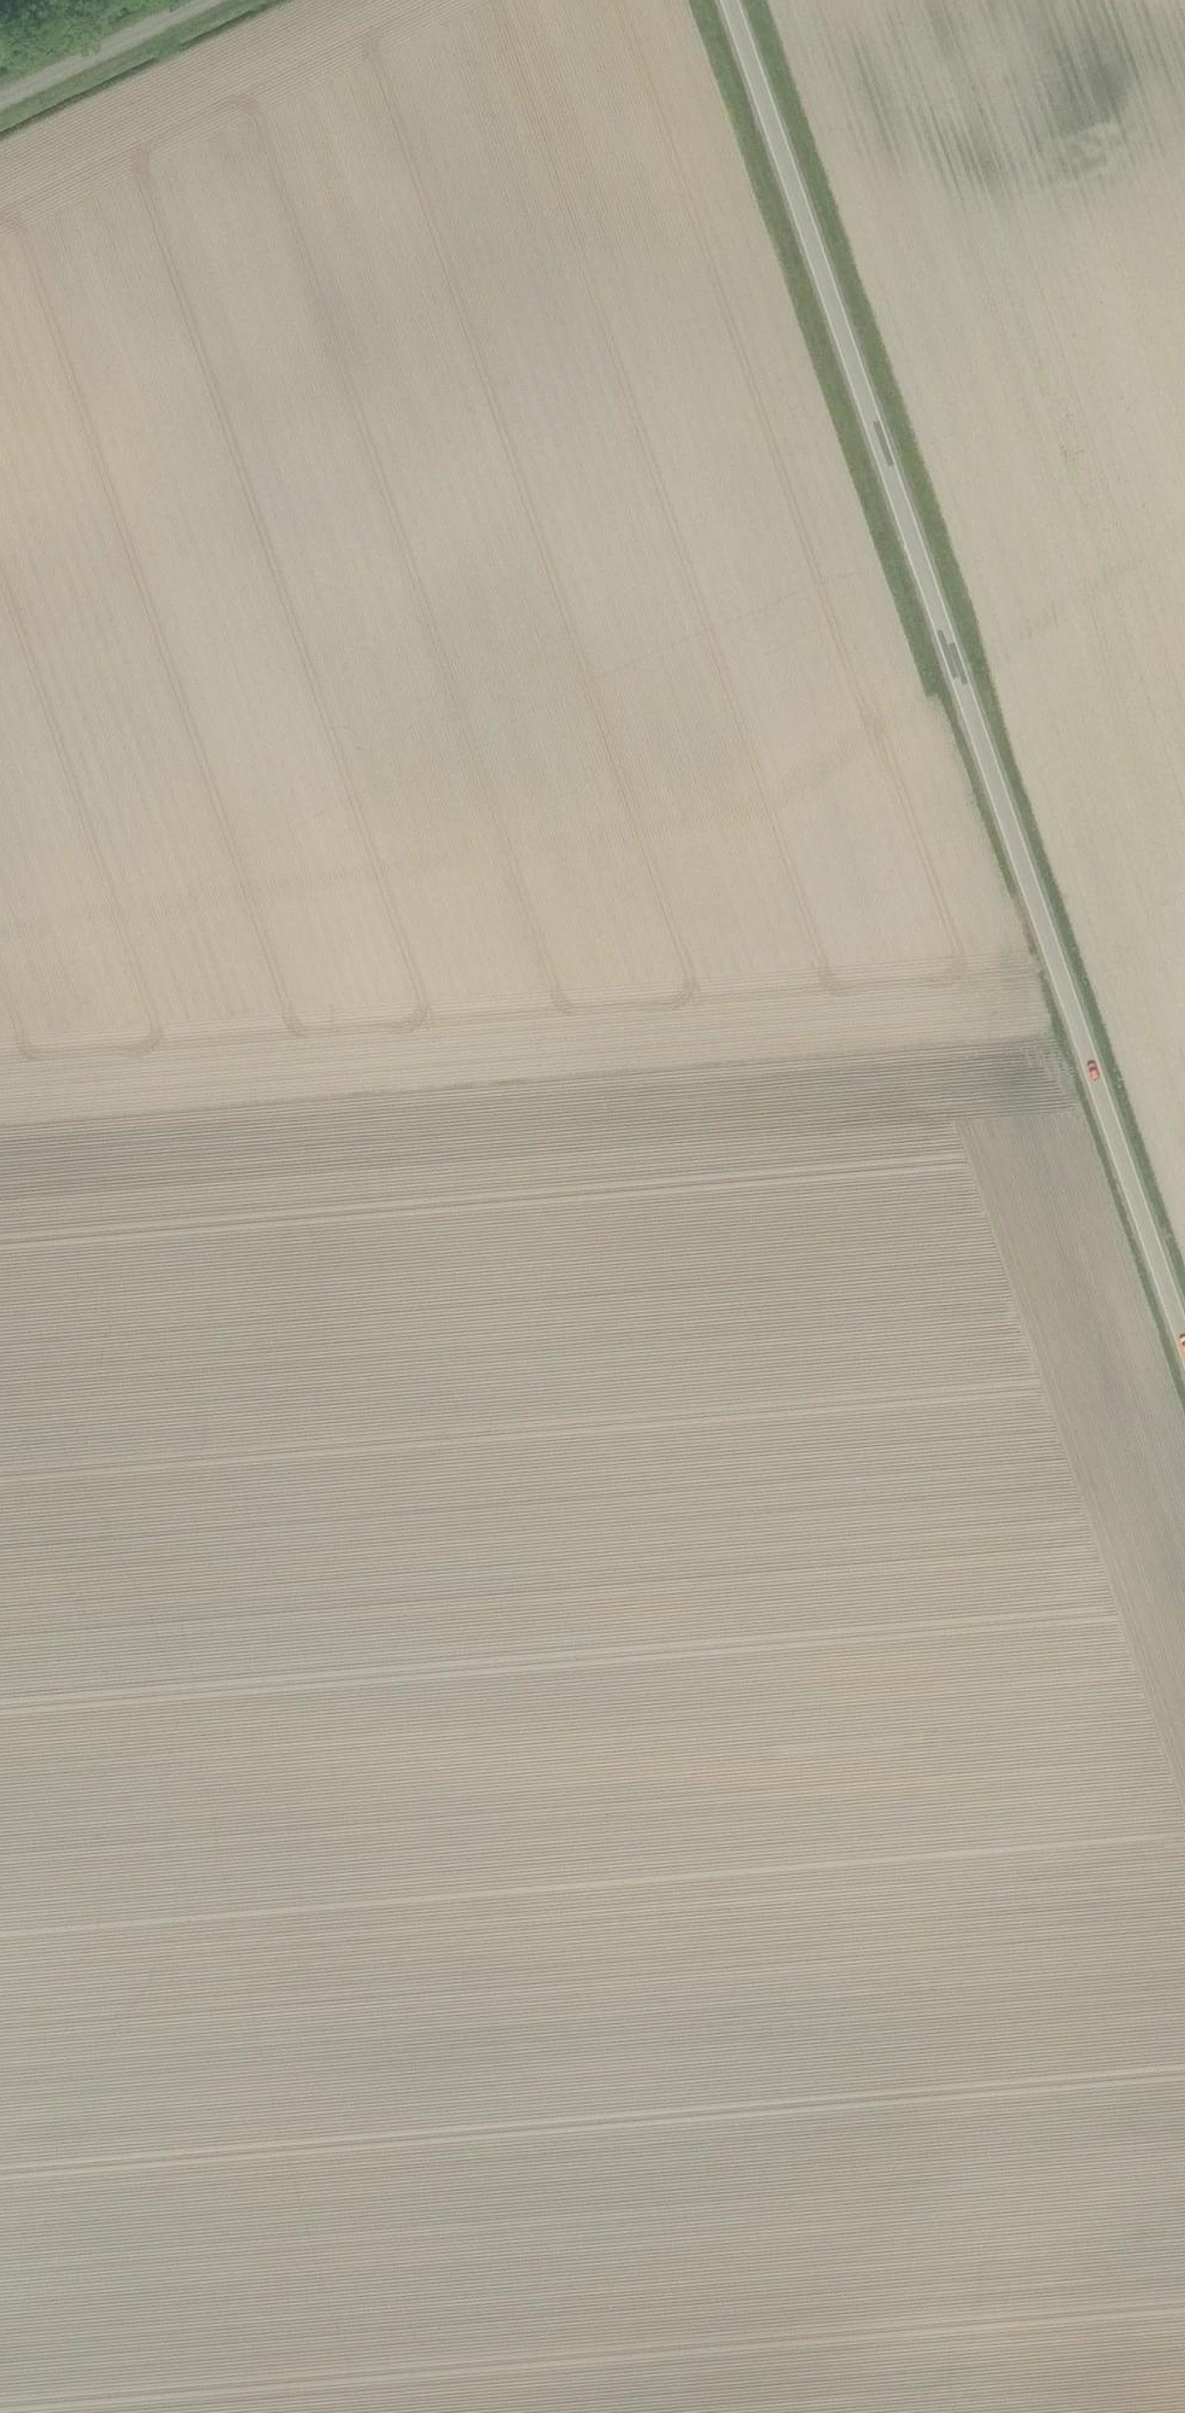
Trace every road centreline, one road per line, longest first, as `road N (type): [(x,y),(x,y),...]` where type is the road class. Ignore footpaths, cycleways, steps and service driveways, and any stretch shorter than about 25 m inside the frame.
road 1 (unclassified): [(1184,1343),(731,0)]
road 2 (unclassified): [(203,0),(0,99)]

